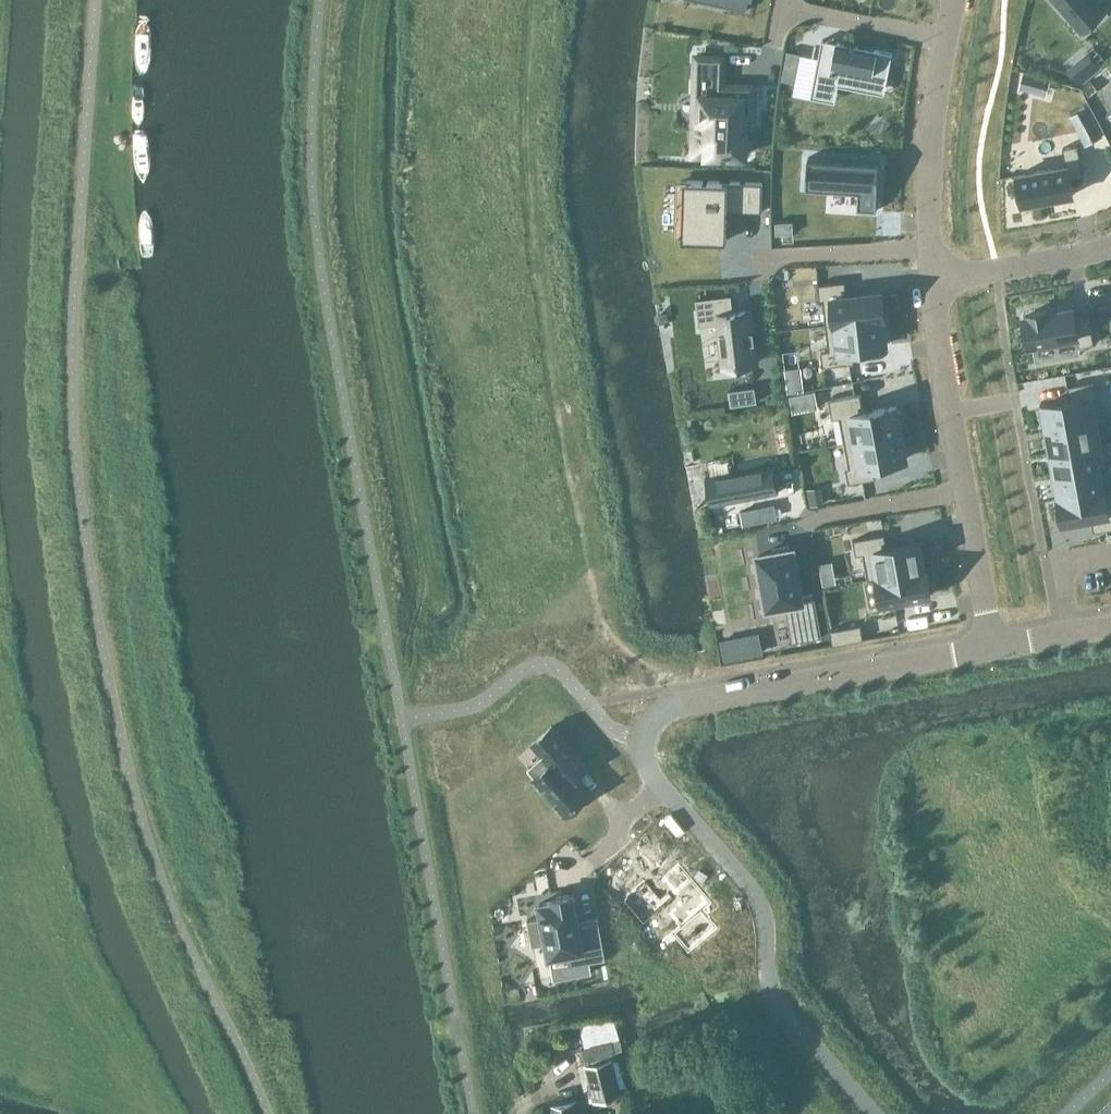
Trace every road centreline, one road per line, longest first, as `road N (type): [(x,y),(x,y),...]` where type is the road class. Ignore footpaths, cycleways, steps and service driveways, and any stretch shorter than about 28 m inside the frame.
road 1 (residential): [(645,765),(756,896),(774,996),(873,1113)]
road 2 (residential): [(645,765),(643,730),(660,713),(990,647)]
road 3 (residential): [(931,275),(965,492)]
road 4 (residential): [(943,36),(925,186),(928,246)]
road 5 (residential): [(1110,245),(931,275)]
road 6 (residential): [(928,246),(765,254)]
road 7 (residential): [(943,36),(784,3)]
road 8 (residential): [(965,492),(990,647)]
road 9 (residential): [(965,492),(825,515)]
road 10 (residential): [(990,647),(1110,627)]

